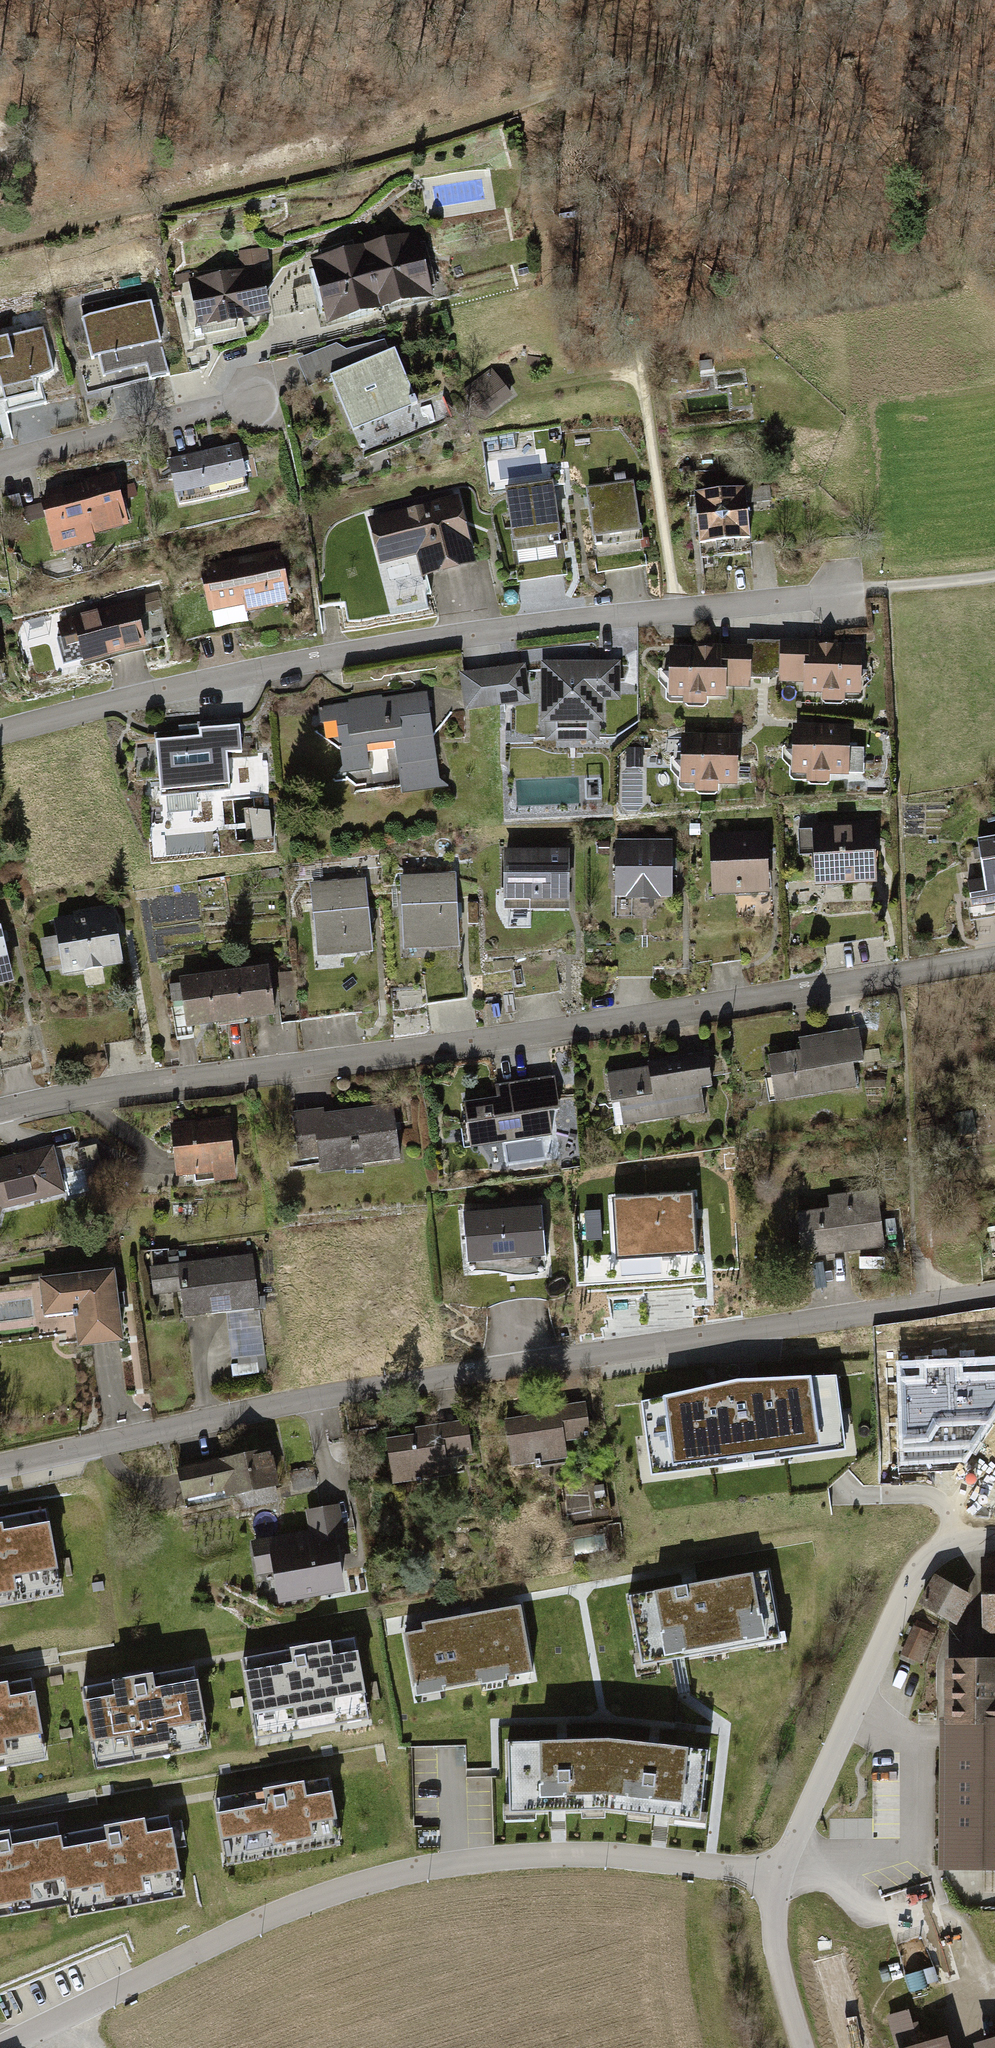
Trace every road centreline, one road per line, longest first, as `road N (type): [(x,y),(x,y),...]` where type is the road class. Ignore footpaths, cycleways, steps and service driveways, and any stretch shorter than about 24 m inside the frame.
road 1 (residential): [(0,1465),(285,1404),(994,1296)]
road 2 (residential): [(0,1110),(180,1078),(507,1038),(994,957)]
road 3 (track): [(0,237),(390,145),(846,0)]
road 4 (residential): [(0,735),(213,679),(322,659),(674,607),(843,593)]
road 5 (residential): [(8,2047),(221,1936),(357,1883),(453,1862),(575,1858),(776,1877)]
road 6 (residential): [(994,1536),(935,1549),(911,1579),(776,1877)]
road 7 (track): [(975,2047),(985,2009),(963,1917),(925,1886),(858,1873),(776,1877)]
road 8 (residential): [(0,464),(278,391)]
road 9 (track): [(674,607),(633,327)]
road 10 (track): [(994,1345),(777,1354),(755,1333)]
road 11 (residential): [(776,1877),(776,1958),(800,2047)]
road 12 (track): [(994,577),(843,593)]

